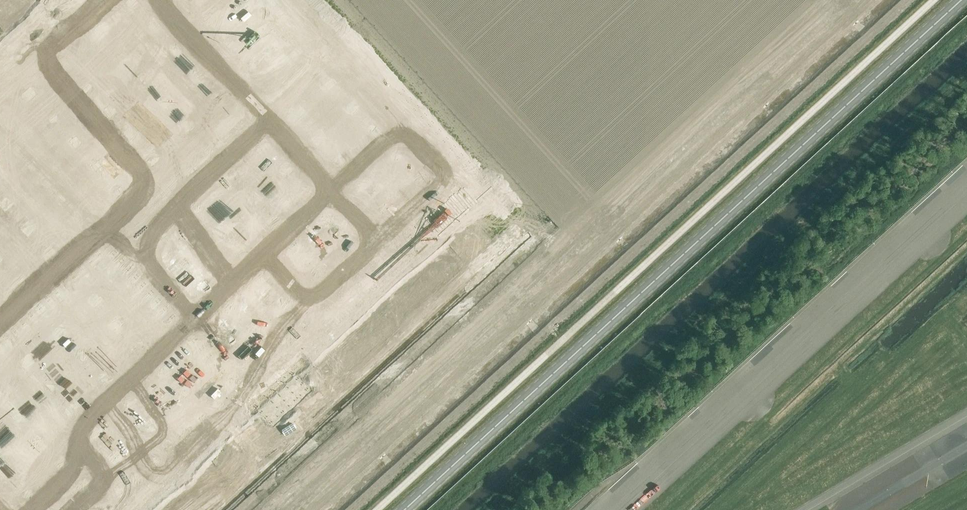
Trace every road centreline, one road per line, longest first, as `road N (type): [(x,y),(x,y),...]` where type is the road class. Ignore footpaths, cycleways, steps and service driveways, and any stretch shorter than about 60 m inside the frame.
road 1 (secondary): [(404,509),(961,0)]
road 2 (unknown): [(309,509),(860,0)]

